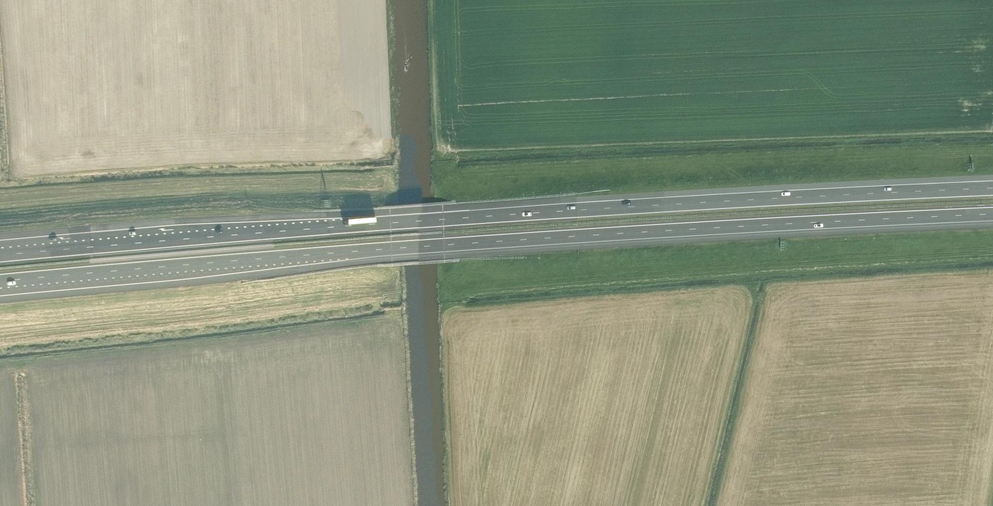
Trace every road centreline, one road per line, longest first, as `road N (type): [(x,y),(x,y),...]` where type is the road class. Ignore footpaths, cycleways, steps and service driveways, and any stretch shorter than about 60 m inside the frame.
road 1 (motorway): [(0,283),(643,232),(992,214)]
road 2 (motorway): [(992,188),(392,222),(0,256)]

